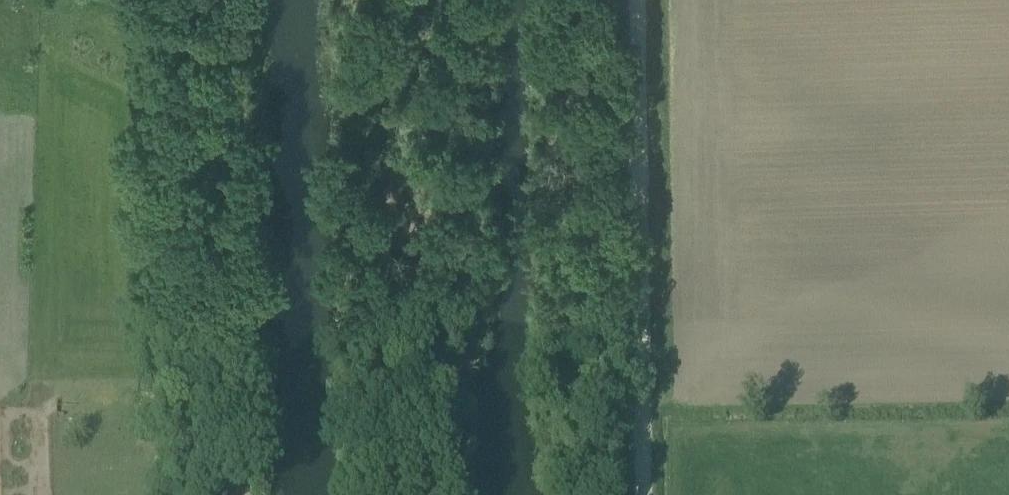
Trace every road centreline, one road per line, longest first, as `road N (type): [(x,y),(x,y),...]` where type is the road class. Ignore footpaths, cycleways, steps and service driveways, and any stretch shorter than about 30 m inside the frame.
road 1 (track): [(637,0),(644,494)]

